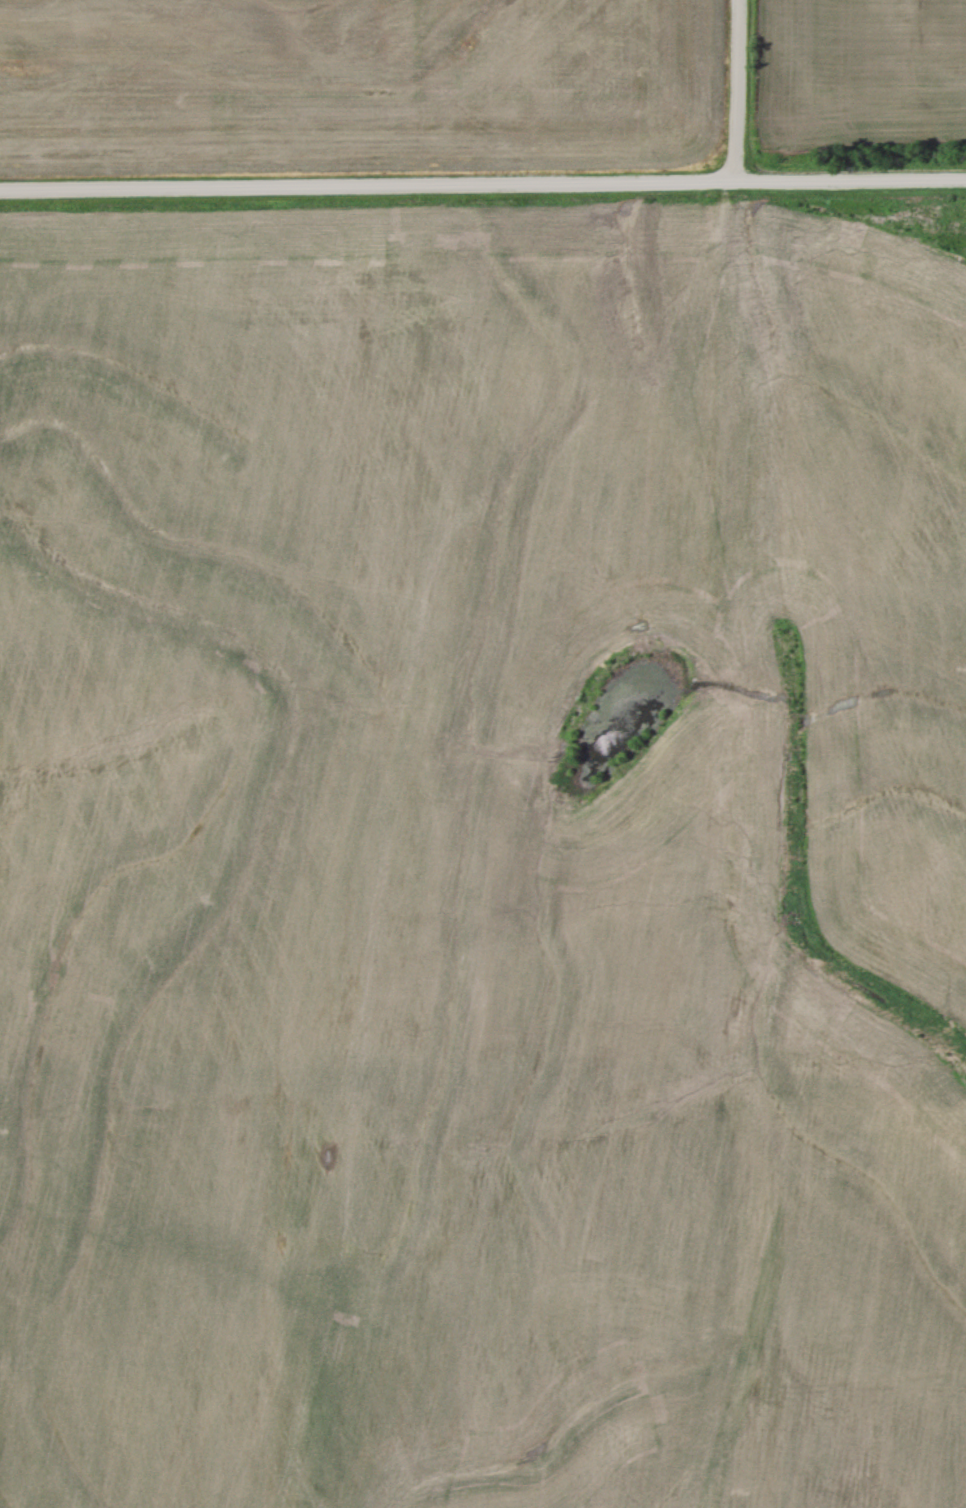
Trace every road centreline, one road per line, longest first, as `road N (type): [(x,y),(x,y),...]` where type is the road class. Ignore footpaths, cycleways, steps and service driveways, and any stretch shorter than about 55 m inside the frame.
road 1 (residential): [(0,204),(965,188)]
road 2 (residential): [(736,192),(738,0)]

